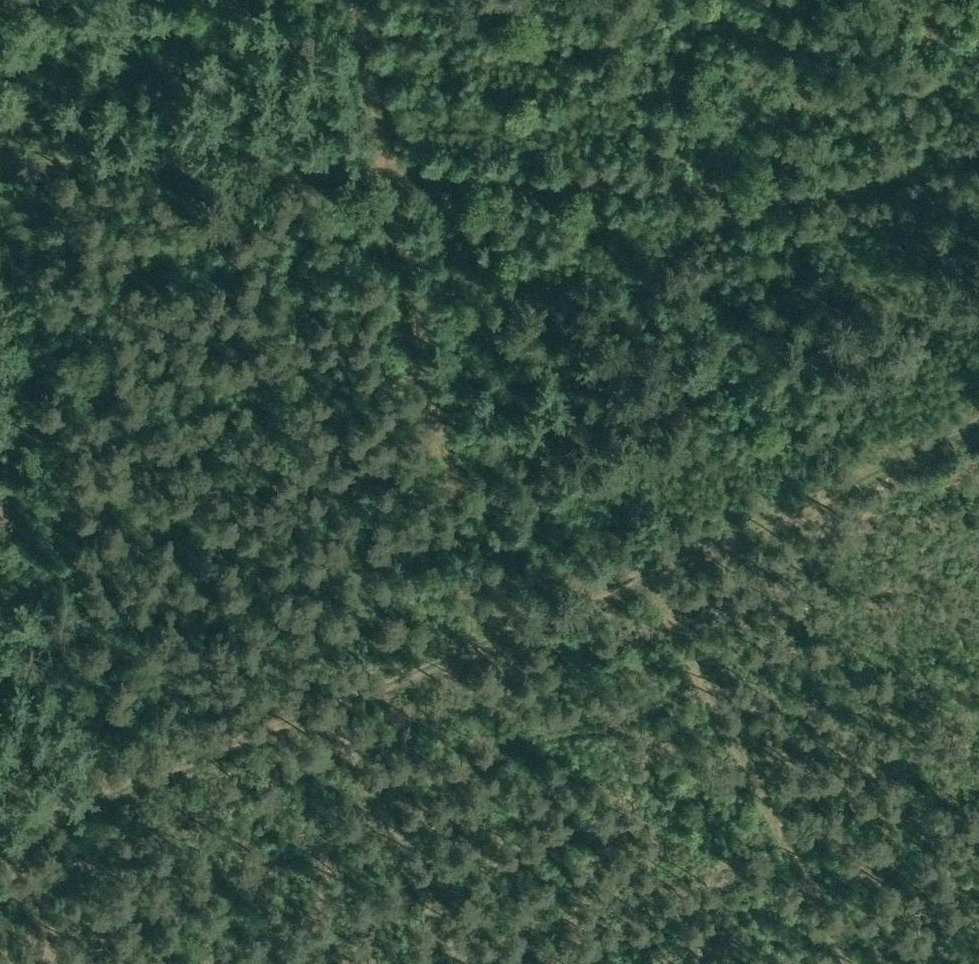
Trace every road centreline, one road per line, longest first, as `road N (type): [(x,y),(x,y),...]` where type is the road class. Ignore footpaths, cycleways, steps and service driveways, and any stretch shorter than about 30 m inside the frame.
road 1 (track): [(0,844),(257,732),(406,679),(978,429)]
road 2 (track): [(978,154),(825,195),(390,172),(0,163)]
road 3 (track): [(479,645),(357,0)]
road 4 (track): [(853,963),(648,572)]
road 5 (track): [(462,963),(329,709)]
road 6 (track): [(75,963),(8,841)]

